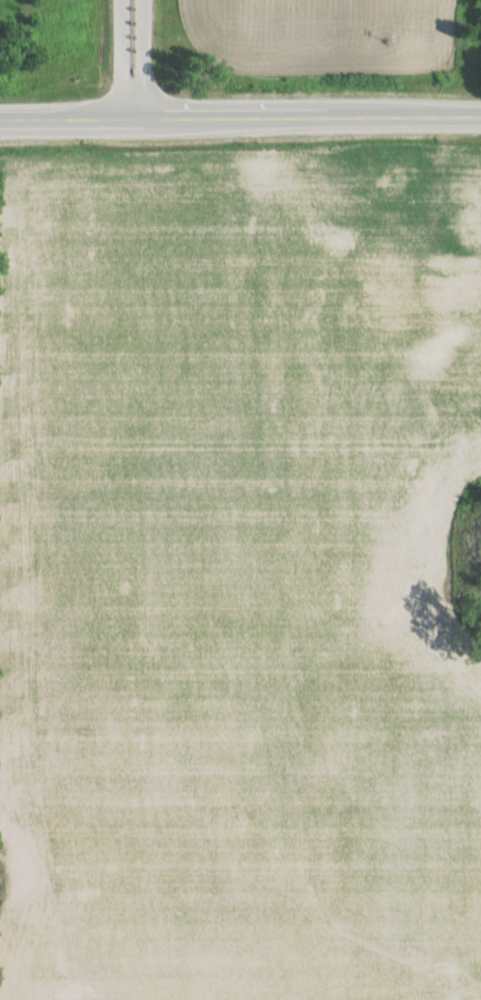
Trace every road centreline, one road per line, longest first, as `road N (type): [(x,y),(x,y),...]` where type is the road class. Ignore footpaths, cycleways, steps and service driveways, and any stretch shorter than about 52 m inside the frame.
road 1 (secondary): [(480,117),(0,120)]

